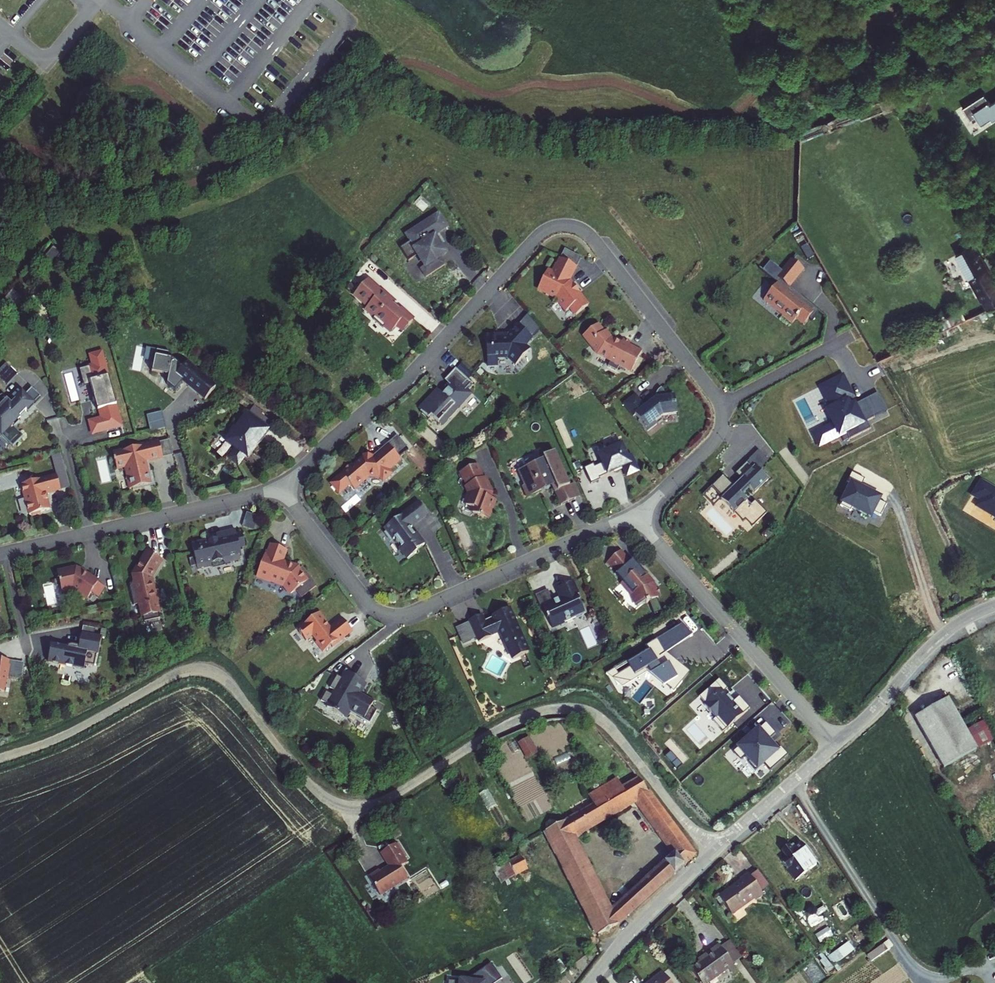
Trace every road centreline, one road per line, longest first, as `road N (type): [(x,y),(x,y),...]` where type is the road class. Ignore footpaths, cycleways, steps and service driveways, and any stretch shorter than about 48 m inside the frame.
road 1 (unclassified): [(713,853),(622,742),(581,711),(547,711),(505,727),(362,809),(315,792),(231,685),(202,670),(171,677),(69,734),(0,758)]
road 2 (residential): [(632,514),(716,439),(720,410),(592,237),(566,226),(537,238),(405,378),(277,485)]
road 3 (residential): [(277,485),(368,601),(397,616),(632,514)]
road 4 (residential): [(836,743),(632,514)]
road 5 (residential): [(0,554),(277,485)]
road 6 (residential): [(836,743),(941,635),(994,604)]
road 7 (residential): [(589,982),(713,853)]
road 8 (residential): [(713,853),(836,743)]

